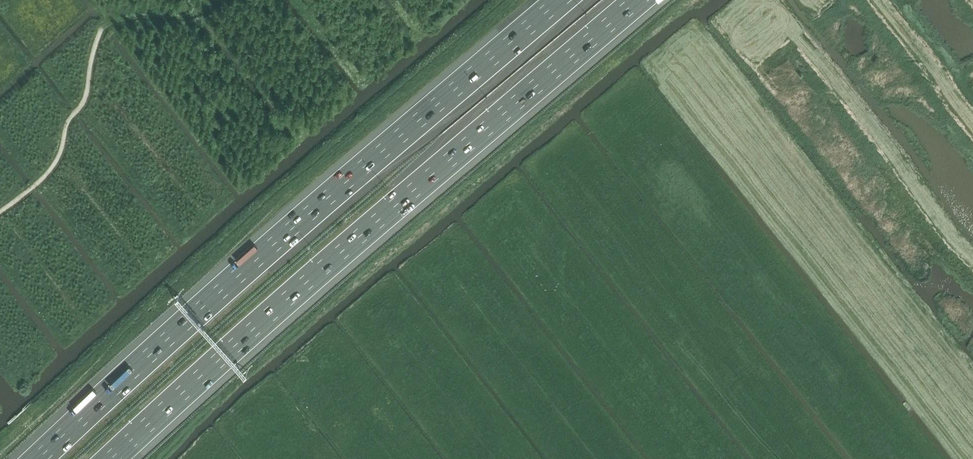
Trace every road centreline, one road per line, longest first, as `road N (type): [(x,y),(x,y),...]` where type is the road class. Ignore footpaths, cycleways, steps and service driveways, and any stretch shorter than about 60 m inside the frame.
road 1 (motorway): [(110,458),(637,0)]
road 2 (motorway): [(562,0),(36,458)]

